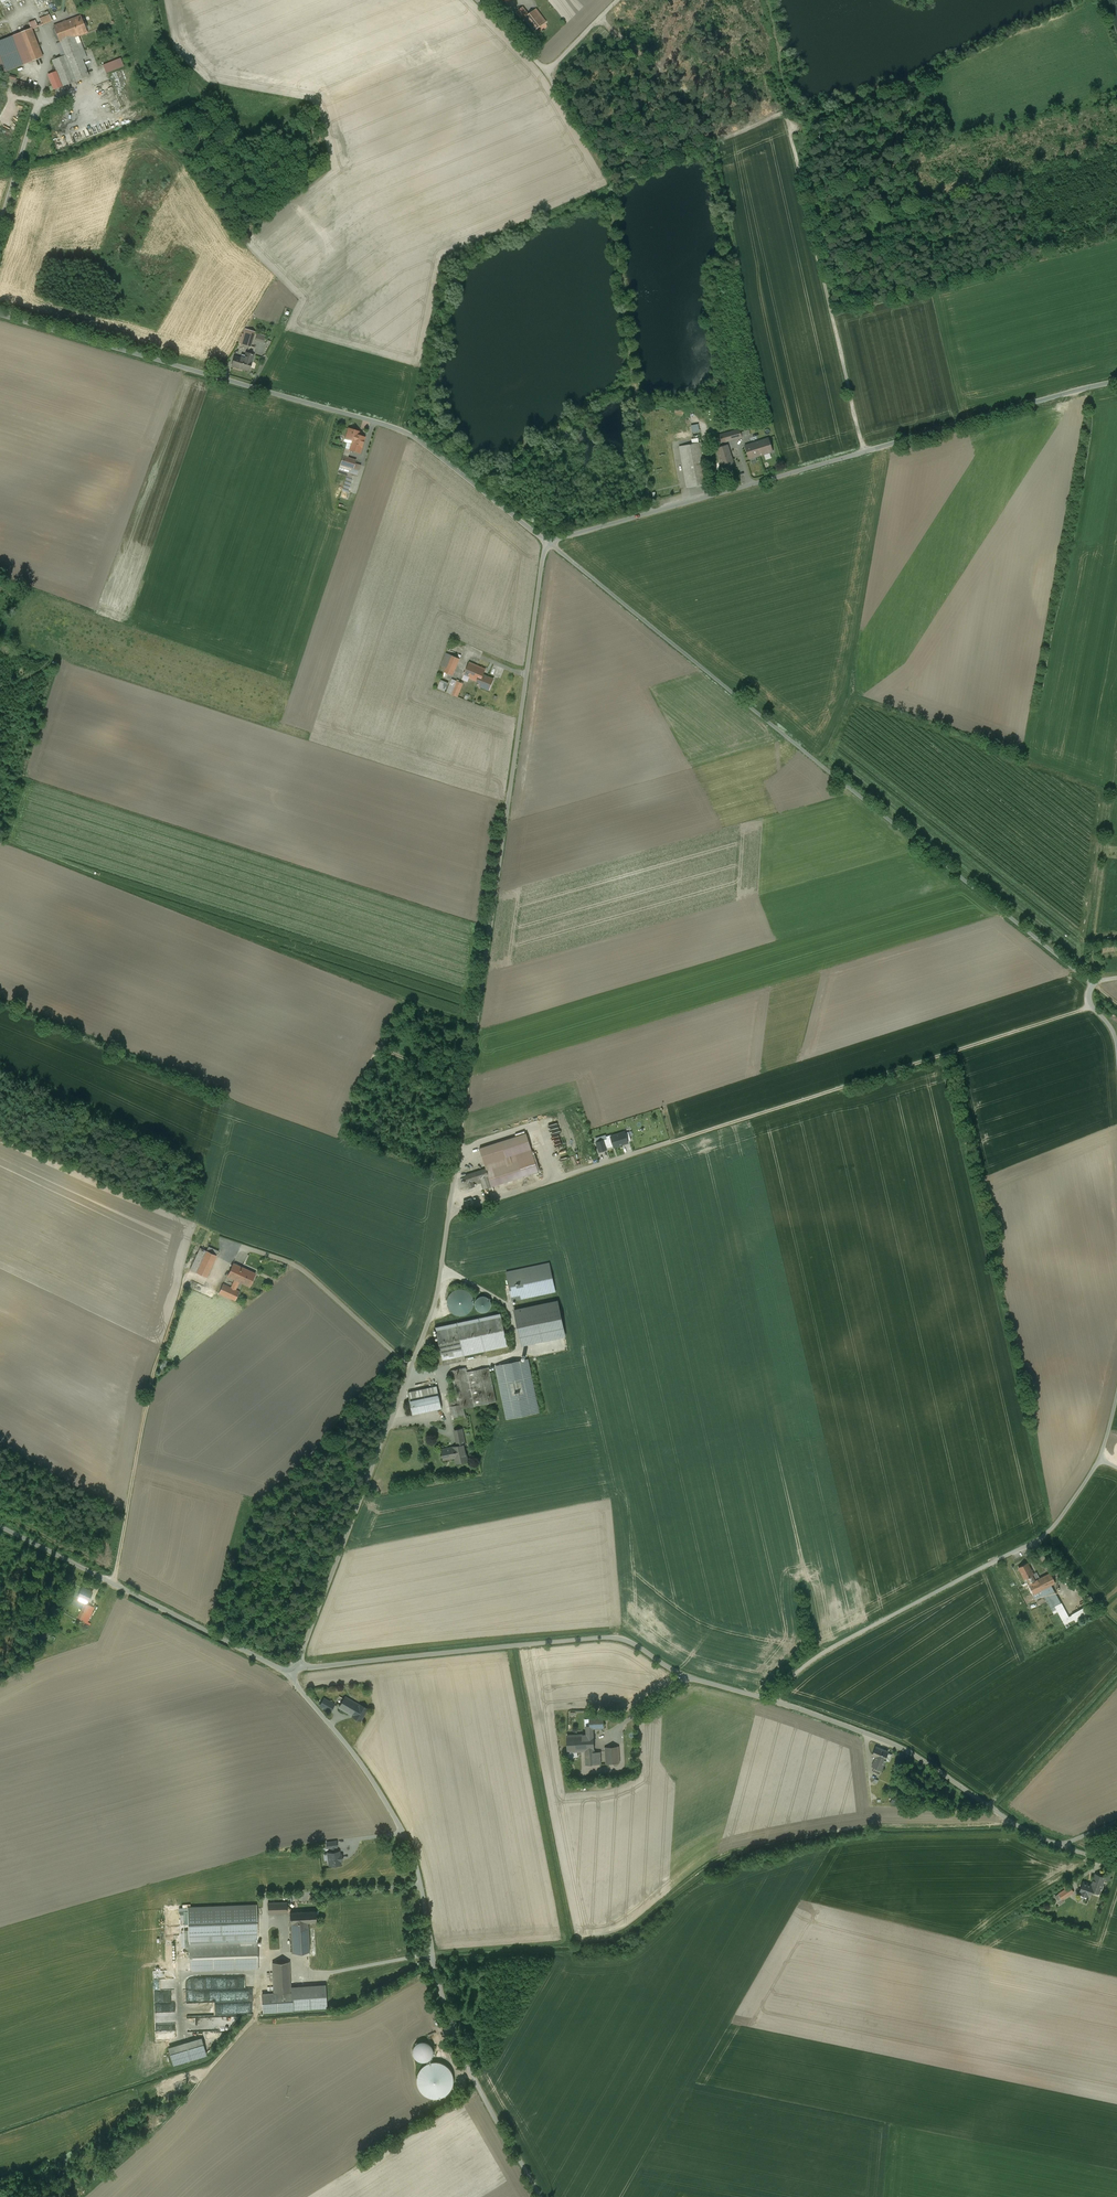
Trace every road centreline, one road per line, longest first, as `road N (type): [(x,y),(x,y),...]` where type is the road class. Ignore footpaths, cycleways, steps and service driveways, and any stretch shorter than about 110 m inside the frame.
road 1 (unclassified): [(293,1673),(435,1307),(549,543)]
road 2 (unclassified): [(1093,984),(549,543)]
road 3 (track): [(1011,1822),(855,1830),(739,1852),(623,1937),(433,1954)]
road 4 (unclassified): [(549,543),(395,428),(0,314)]
road 5 (unclassified): [(549,543),(1116,382)]
road 6 (unclassified): [(541,2196),(466,2063),(402,1832),(293,1673)]
road 7 (unclassified): [(293,1673),(610,1637),(687,1677),(771,1699)]
road 8 (unclassified): [(1116,1395),(1100,1459),(1047,1537),(818,1657),(771,1699)]
road 9 (track): [(1092,1007),(637,1153)]
road 10 (track): [(478,0),(546,73),(614,183),(785,111)]
road 11 (track): [(785,111),(864,452)]
road 12 (unclassified): [(771,1699),(906,1751),(1011,1822),(1065,1848)]
road 13 (unclassified): [(0,1527),(293,1673)]
road 14 (track): [(115,1585),(153,1376),(187,1279)]
road 15 (track): [(1088,980),(1107,844)]

